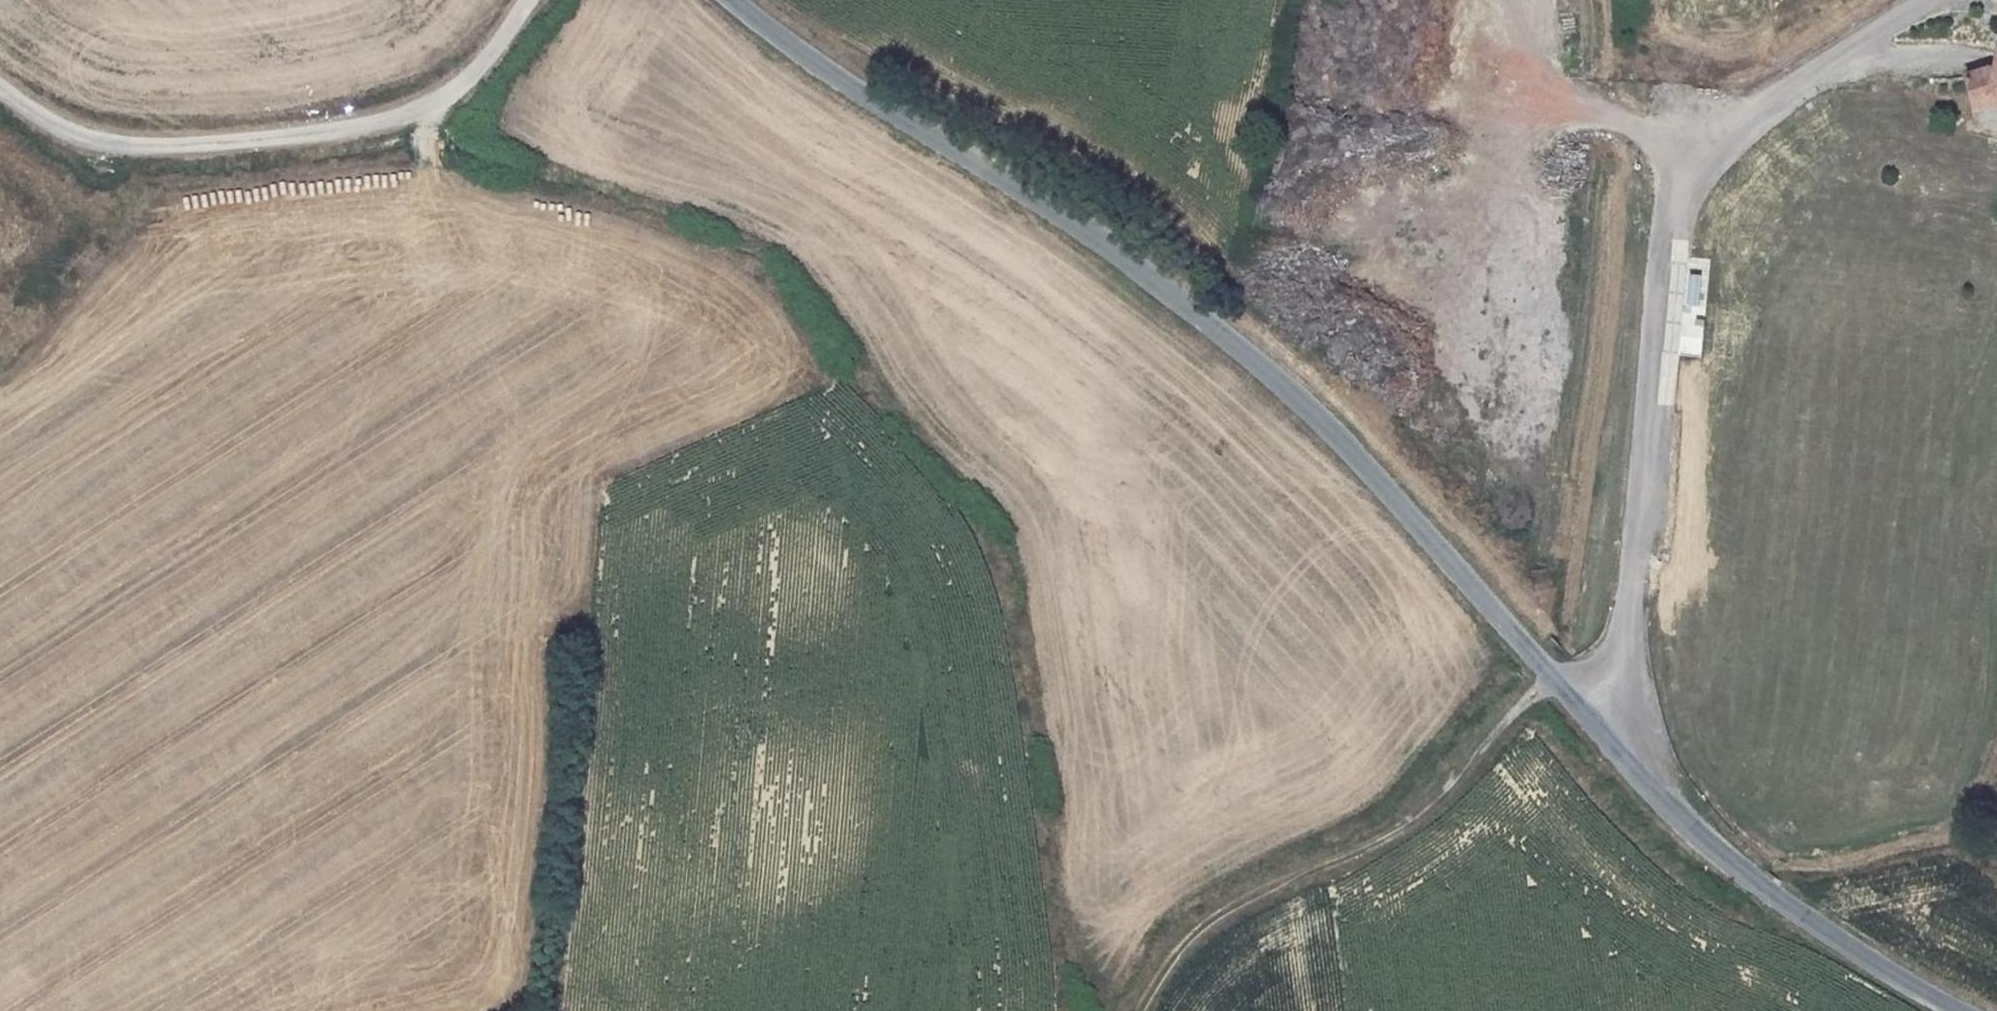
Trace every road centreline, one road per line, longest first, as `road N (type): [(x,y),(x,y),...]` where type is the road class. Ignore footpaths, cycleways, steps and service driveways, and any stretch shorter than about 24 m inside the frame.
road 1 (unclassified): [(1955,1010),(1782,904),(1685,823),(1267,367),(1119,246),(781,35),(739,0)]
road 2 (track): [(0,81),(59,124),(116,142),(249,142),(352,130),(437,97),(498,48),(528,0)]
road 3 (track): [(1558,684),(1520,709),(1410,820),(1184,937),(1136,1010)]

